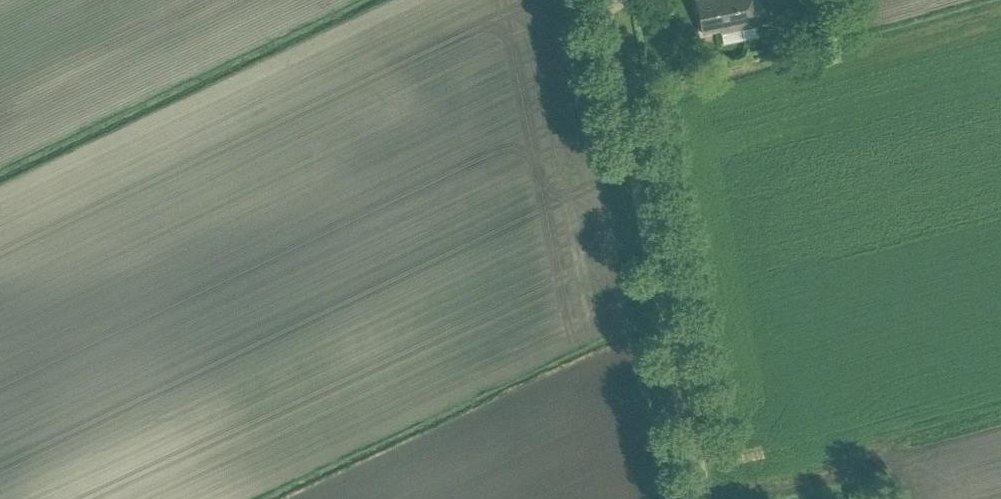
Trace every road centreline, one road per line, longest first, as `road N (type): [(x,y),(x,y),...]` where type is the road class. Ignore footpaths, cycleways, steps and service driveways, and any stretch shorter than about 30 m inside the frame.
road 1 (unclassified): [(705,498),(601,0)]

